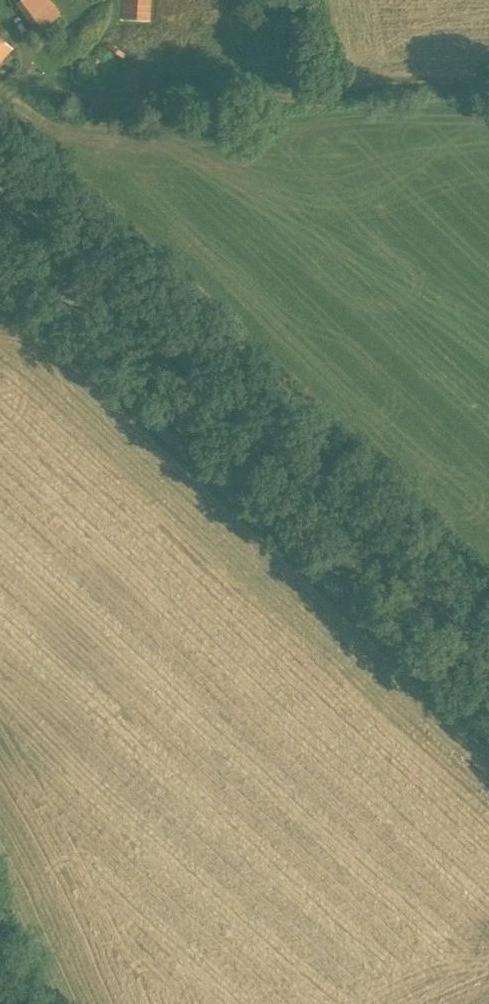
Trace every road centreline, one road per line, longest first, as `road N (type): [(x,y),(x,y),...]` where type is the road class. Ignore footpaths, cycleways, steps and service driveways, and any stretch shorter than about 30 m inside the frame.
road 1 (secondary): [(0,187),(488,637)]
road 2 (track): [(488,82),(110,105),(21,81),(0,101)]

